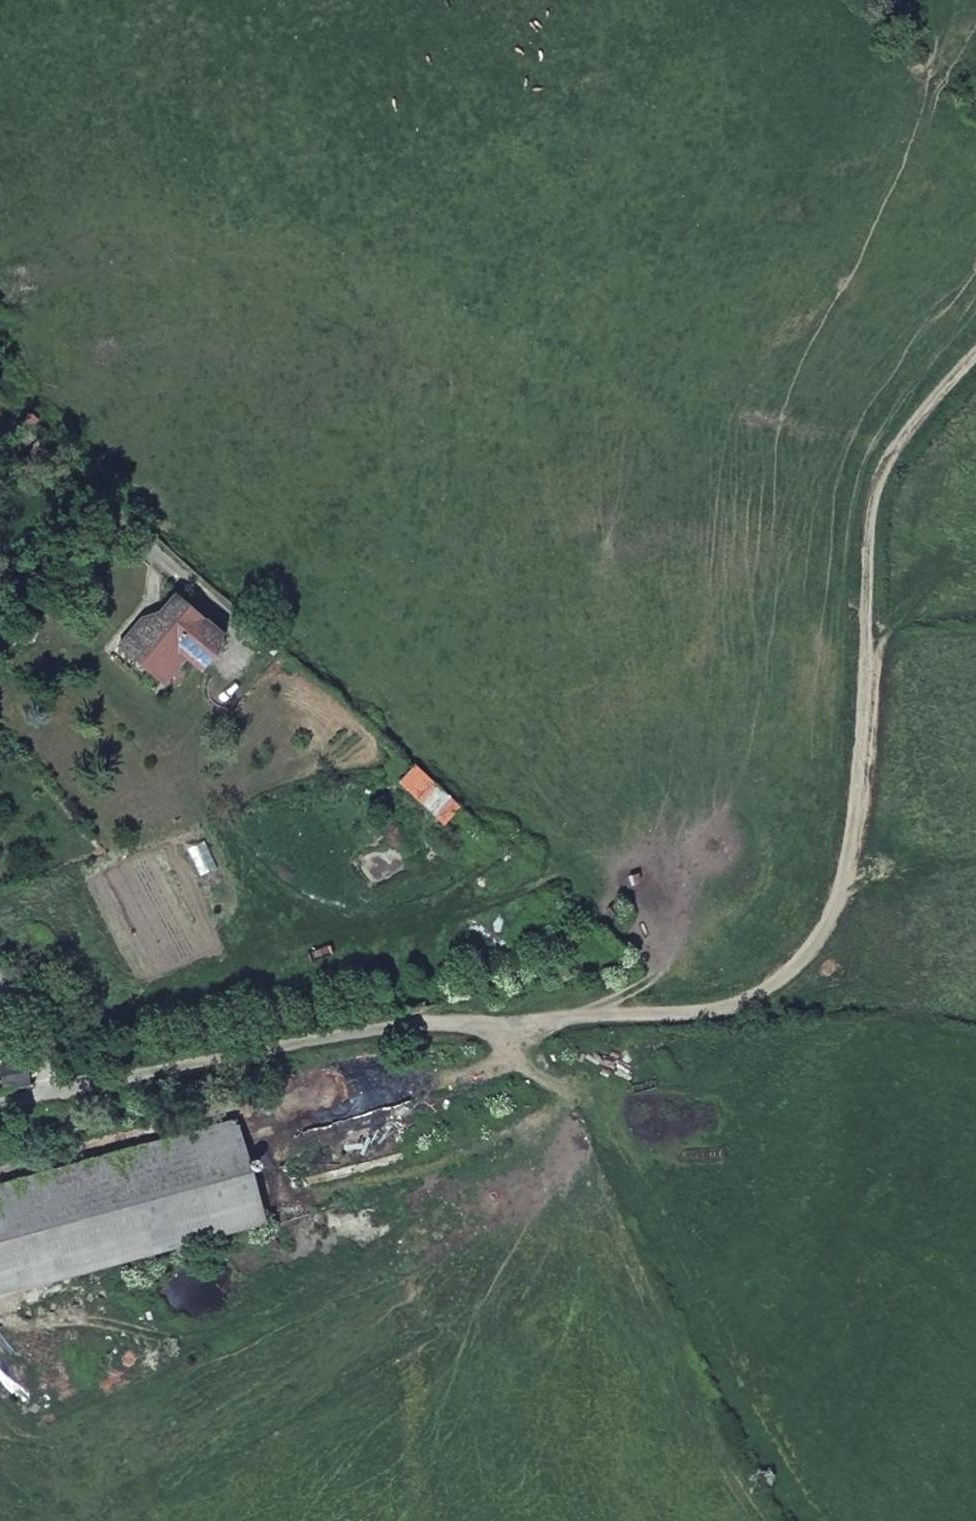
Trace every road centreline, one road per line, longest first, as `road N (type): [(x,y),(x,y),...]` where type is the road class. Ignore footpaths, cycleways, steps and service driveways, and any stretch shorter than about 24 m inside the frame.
road 1 (track): [(496,1024),(680,1013),(758,992),(804,954),(847,844),(871,496),(882,460),(975,341)]
road 2 (unclassified): [(0,1102),(274,1046),(496,1024)]

